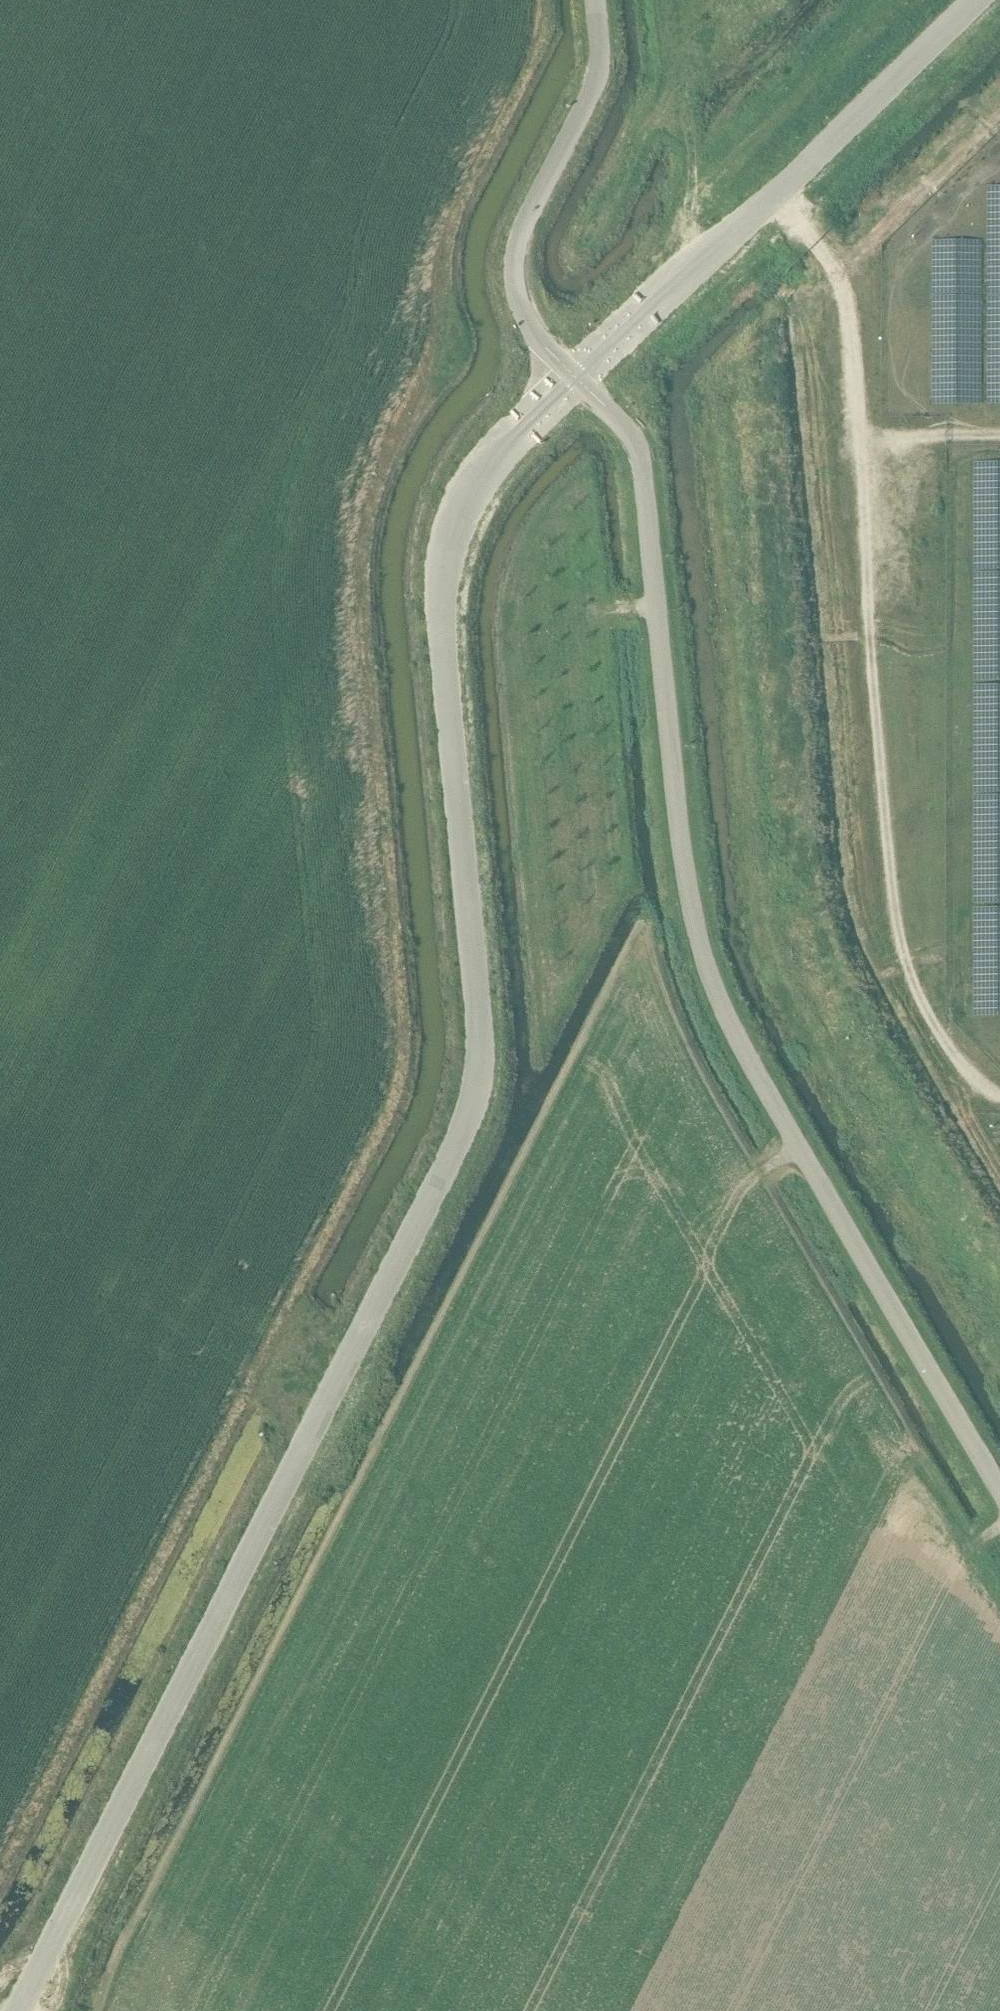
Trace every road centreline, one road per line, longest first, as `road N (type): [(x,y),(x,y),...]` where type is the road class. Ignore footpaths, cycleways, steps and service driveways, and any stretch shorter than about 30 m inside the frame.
road 1 (tertiary): [(17,2010),(469,1107),(479,1028),(440,570),(470,489),(573,375)]
road 2 (unclassified): [(999,1492),(798,1149),(706,969),(680,846),(639,453),(625,425),(573,375)]
road 3 (tertiary): [(573,375),(976,0)]
road 4 (unclassified): [(573,375),(527,322),(514,262),(527,215),(594,81),(595,0)]

